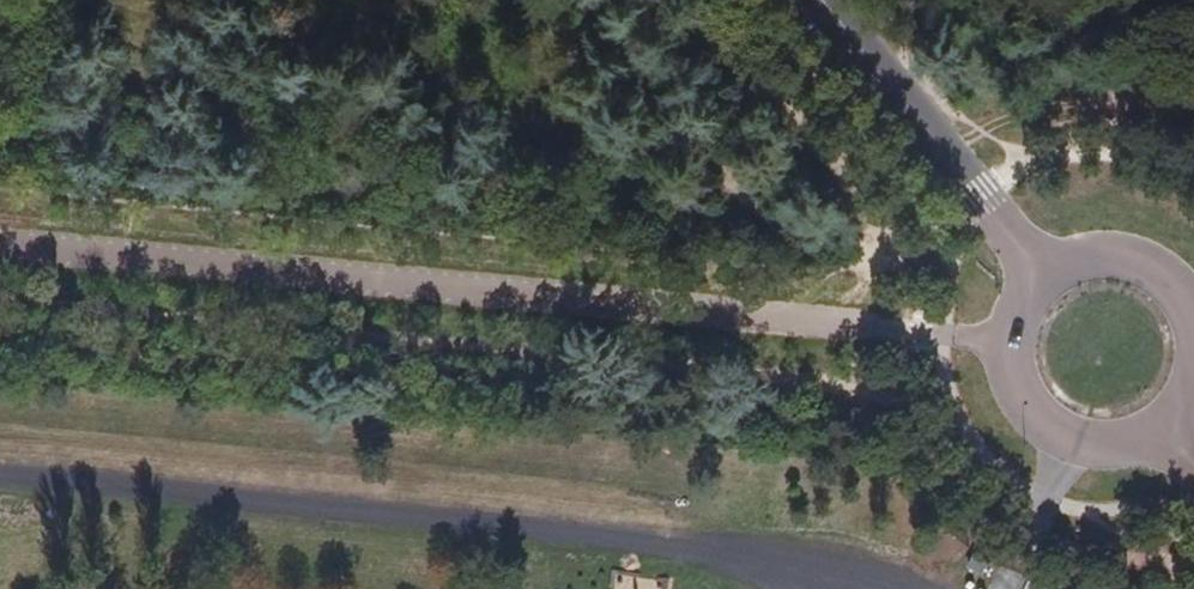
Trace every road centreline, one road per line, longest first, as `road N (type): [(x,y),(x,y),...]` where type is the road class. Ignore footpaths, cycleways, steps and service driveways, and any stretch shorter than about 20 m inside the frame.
road 1 (tertiary): [(814,0),(1053,271)]
road 2 (tertiary): [(1053,271),(1025,302),(1012,337),(1025,399),(1045,423),(1086,444),(1134,442),(1169,422)]
road 3 (tertiary): [(1193,313),(1168,277),(1138,261),(1101,255),(1053,271)]

